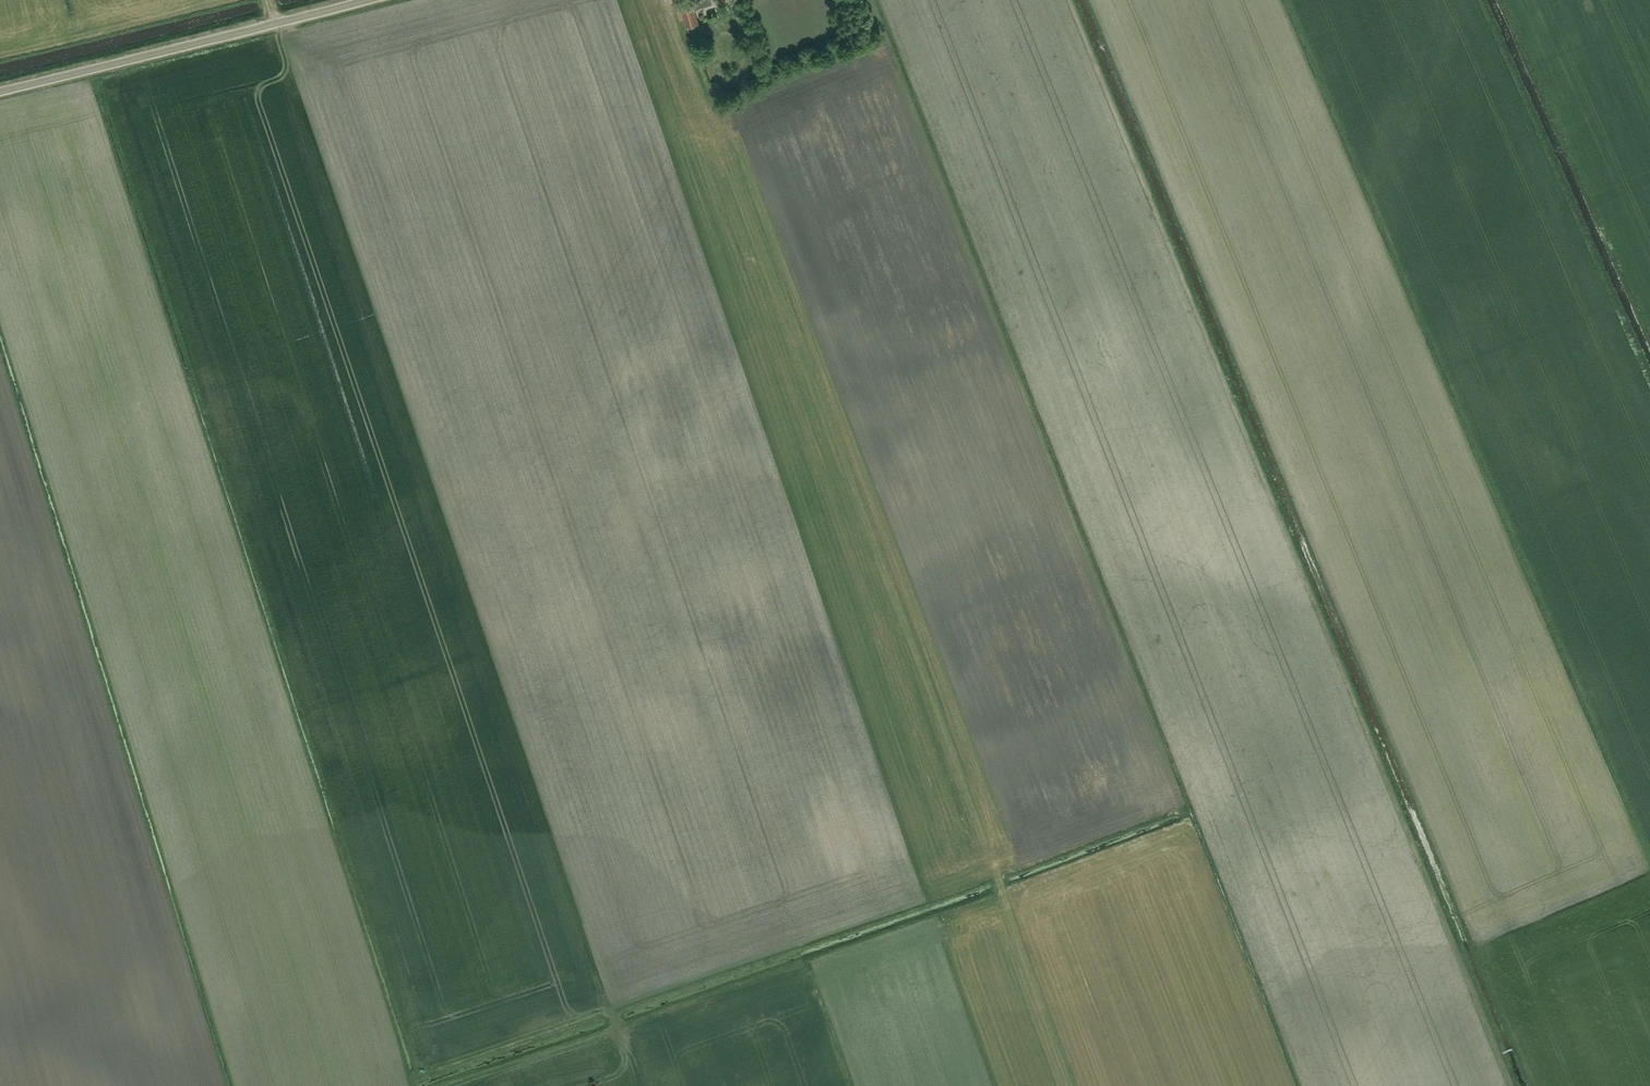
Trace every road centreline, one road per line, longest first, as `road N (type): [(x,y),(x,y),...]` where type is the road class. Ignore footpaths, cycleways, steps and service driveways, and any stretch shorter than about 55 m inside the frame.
road 1 (unclassified): [(0,91),(363,0)]

